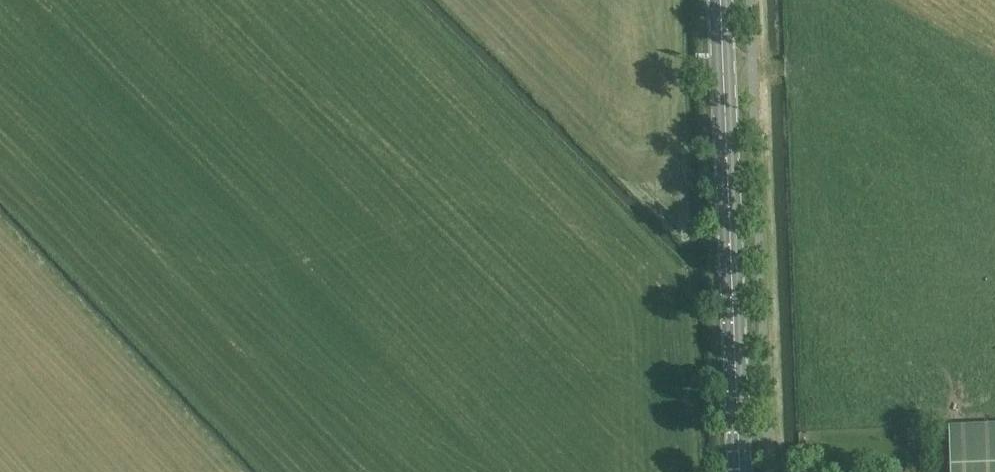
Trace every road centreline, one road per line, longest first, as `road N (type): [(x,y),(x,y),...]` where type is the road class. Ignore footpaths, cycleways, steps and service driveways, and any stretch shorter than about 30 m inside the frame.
road 1 (secondary): [(740,471),(721,0)]

